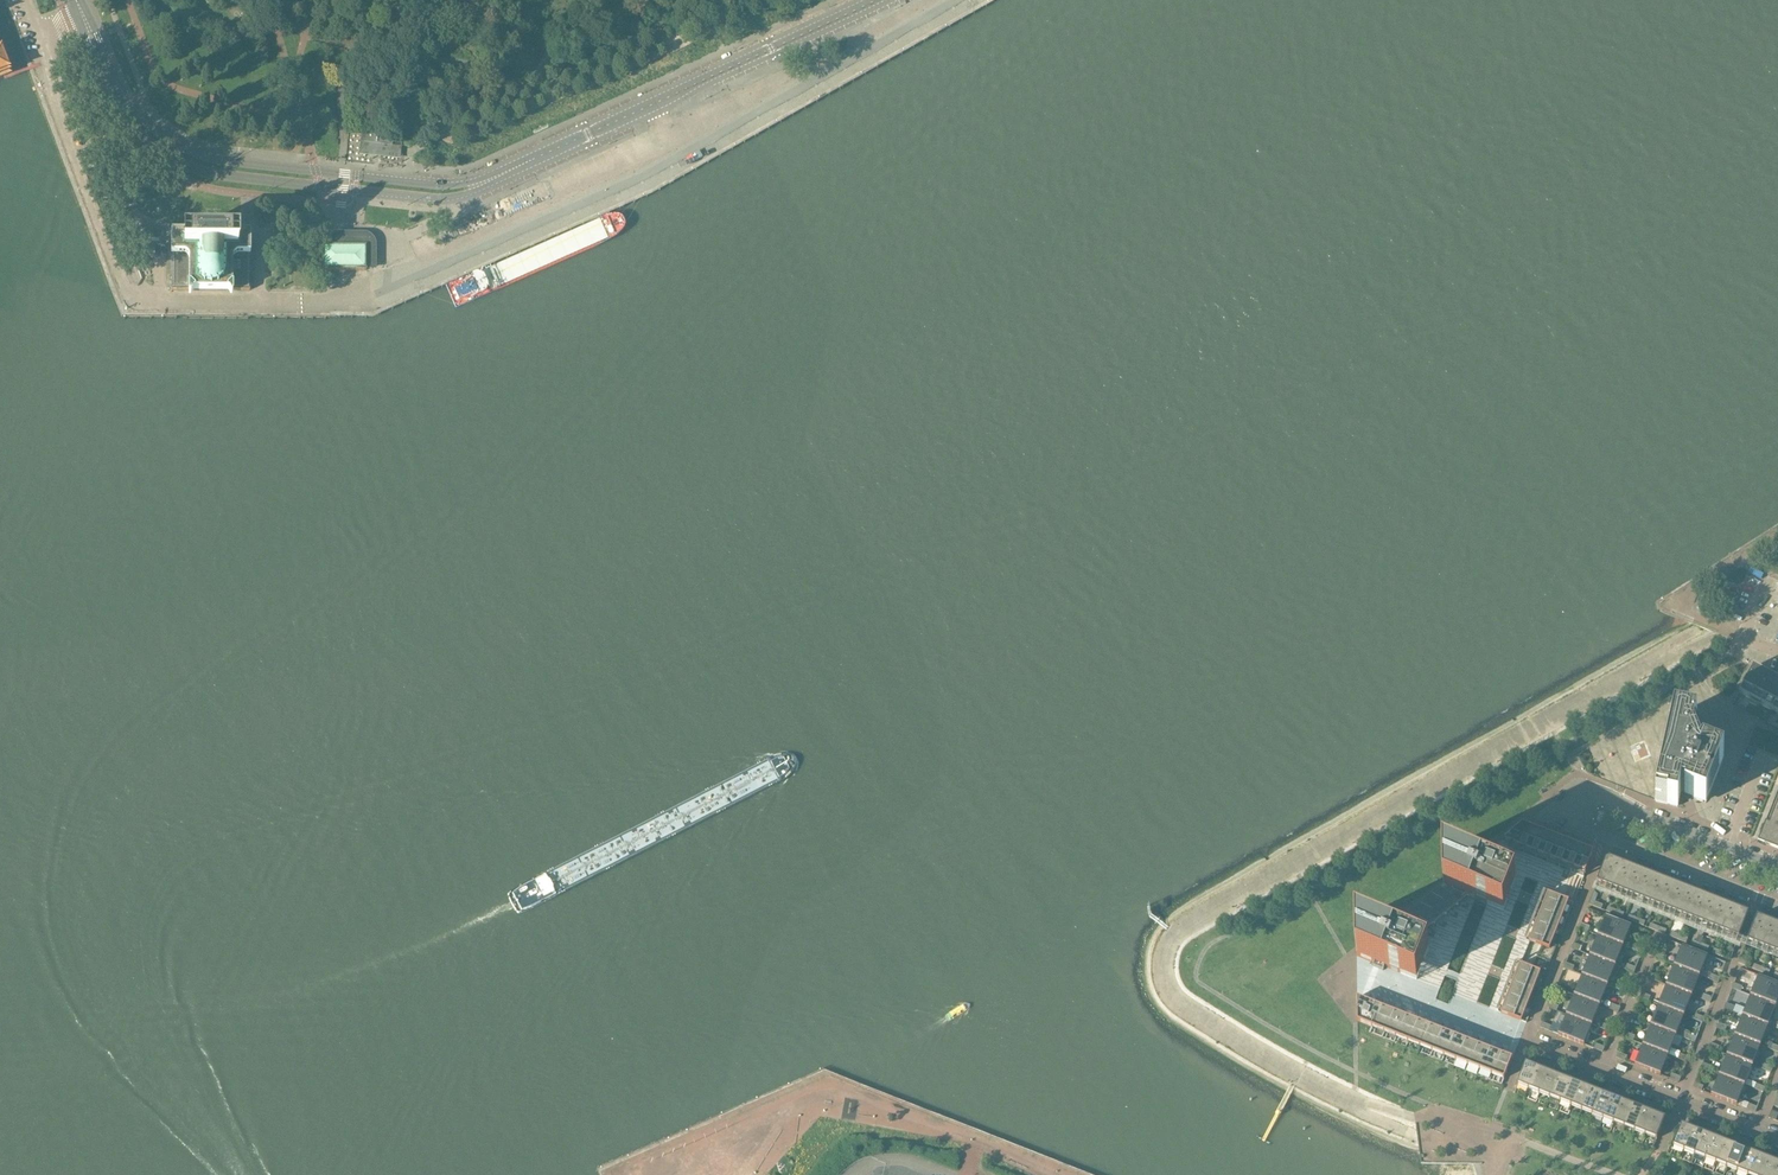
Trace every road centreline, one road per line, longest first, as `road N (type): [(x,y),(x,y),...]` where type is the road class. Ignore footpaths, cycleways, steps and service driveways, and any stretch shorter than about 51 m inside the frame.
road 1 (trunk): [(181,0),(200,127),(196,1174)]
road 2 (trunk): [(216,1174),(221,140),(203,0)]
road 3 (tertiary): [(79,9),(114,111),(143,142),(180,164),(222,176),(442,199),(493,179)]
road 4 (tertiary): [(493,179),(427,184),(184,150),(130,104),(79,9)]
road 5 (tertiary): [(875,0),(493,179)]
road 6 (residential): [(1727,847),(1599,795),(1569,797),(1569,821),(1606,839)]
road 7 (residential): [(1528,1041),(1606,839)]
road 8 (residential): [(1606,839),(1777,906)]
road 9 (residential): [(1681,1100),(1740,946)]
road 10 (unclassified): [(434,0),(336,28),(308,21),(296,0)]
road 11 (residential): [(1605,1071),(1654,946)]

